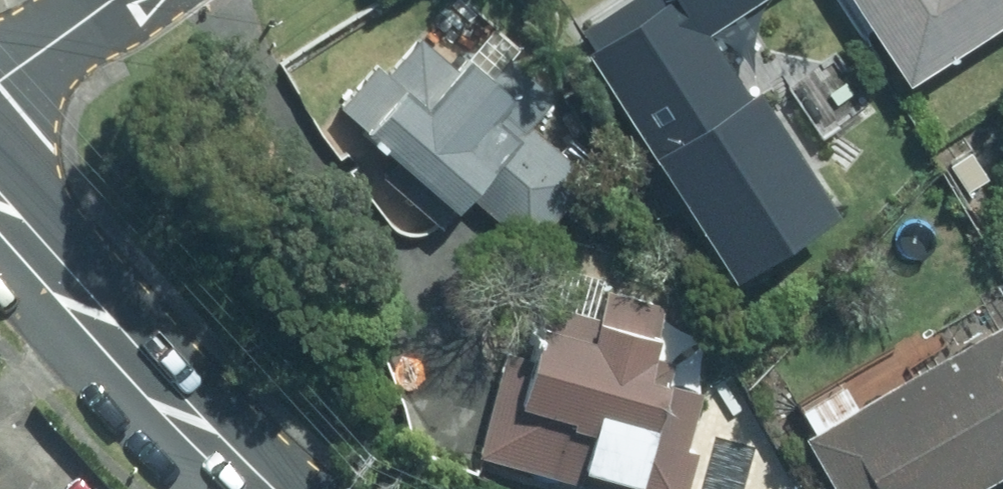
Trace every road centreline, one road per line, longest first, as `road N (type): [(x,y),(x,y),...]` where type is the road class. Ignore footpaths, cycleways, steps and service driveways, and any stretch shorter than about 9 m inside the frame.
road 1 (secondary): [(0,212),(256,488)]
road 2 (residential): [(0,82),(116,0)]

